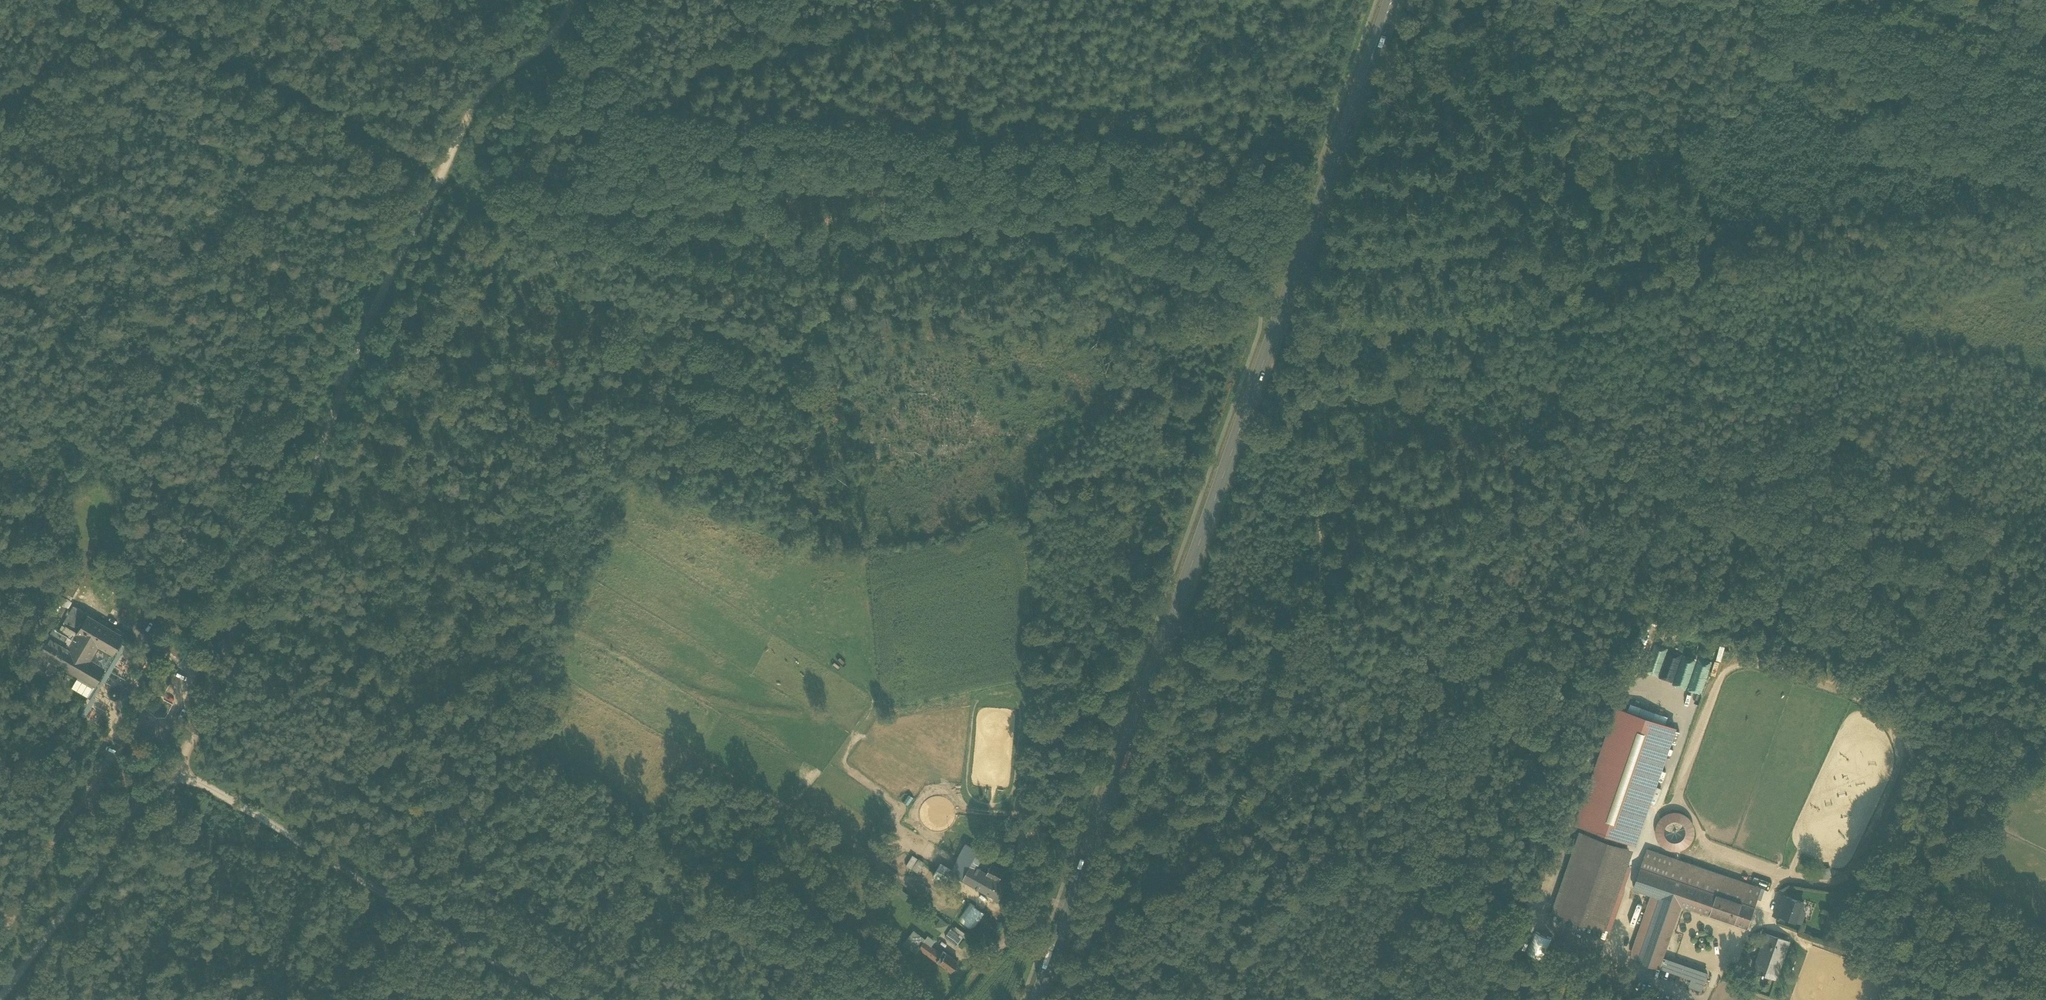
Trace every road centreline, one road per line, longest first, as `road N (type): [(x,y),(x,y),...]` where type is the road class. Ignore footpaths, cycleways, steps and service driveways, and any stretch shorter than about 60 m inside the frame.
road 1 (unclassified): [(572,0),(552,40),(477,103),(386,283),(306,497),(246,601),(174,771),(137,801),(0,999)]
road 2 (primary): [(1050,963),(1392,0)]
road 3 (track): [(2045,619),(1712,490),(1609,581),(1472,681),(1444,712),(1236,863)]
road 4 (track): [(1083,980),(1236,863),(1326,589),(1316,493),(1331,386)]
road 5 (track): [(640,258),(475,204),(413,159),(124,0)]
road 6 (track): [(558,999),(174,771)]
road 7 (track): [(1331,386),(1325,348),(1338,320),(1341,270),(1379,256),(1511,241),(1556,222)]
road 8 (track): [(1652,0),(1578,18),(1565,37),(1561,86),(1584,171),(1556,222)]
road 9 (track): [(1963,870),(1938,875),(1916,898),(1893,941),(1883,999)]
road 10 (track): [(1888,969),(1767,925),(1767,905)]
road 11 (unclassified): [(1918,0),(2045,48)]
road 12 (track): [(1052,958),(1007,941),(955,999)]

